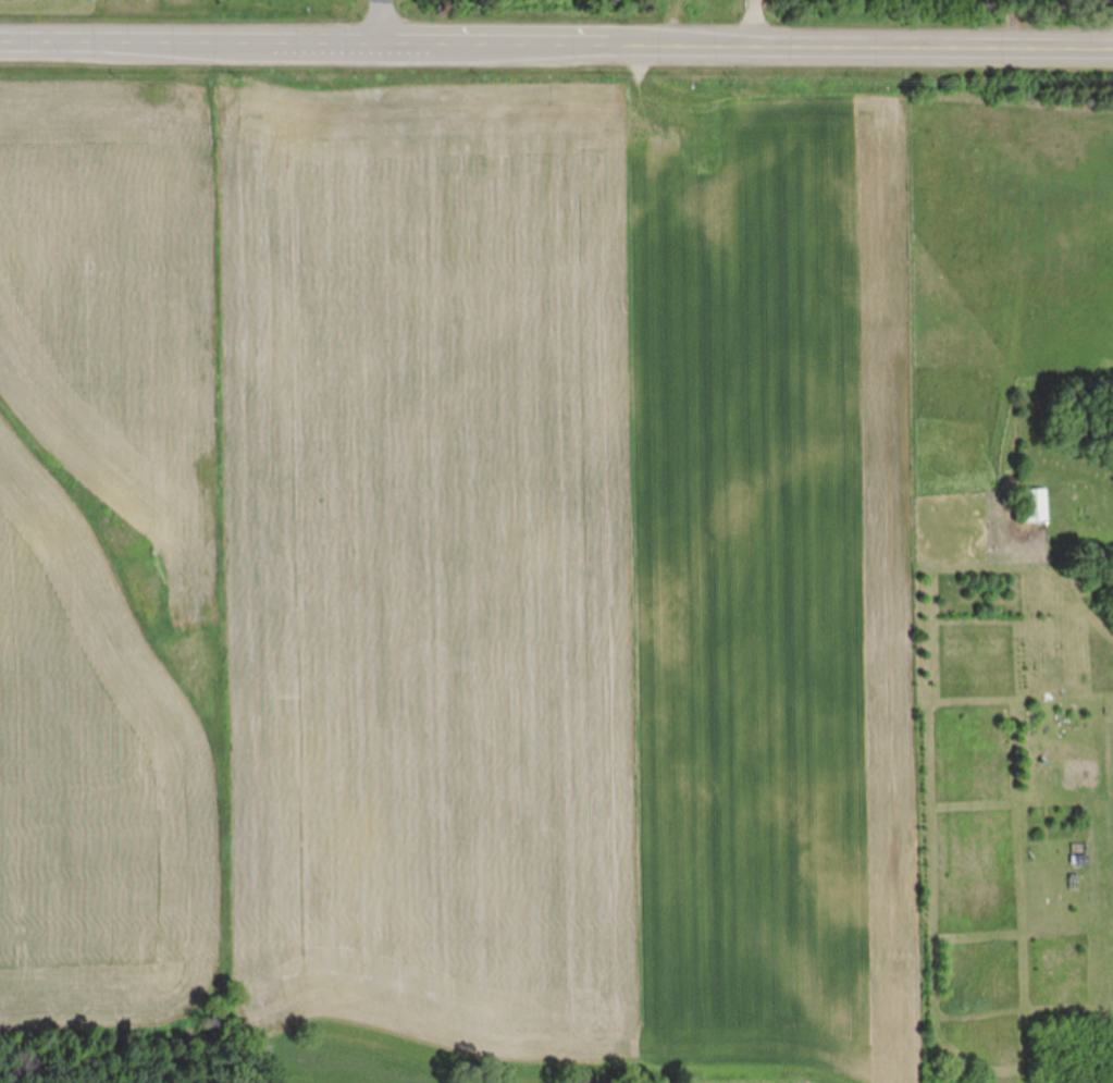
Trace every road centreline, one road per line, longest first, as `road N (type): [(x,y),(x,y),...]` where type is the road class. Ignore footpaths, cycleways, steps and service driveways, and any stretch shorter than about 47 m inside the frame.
road 1 (secondary): [(0,41),(1112,49)]

